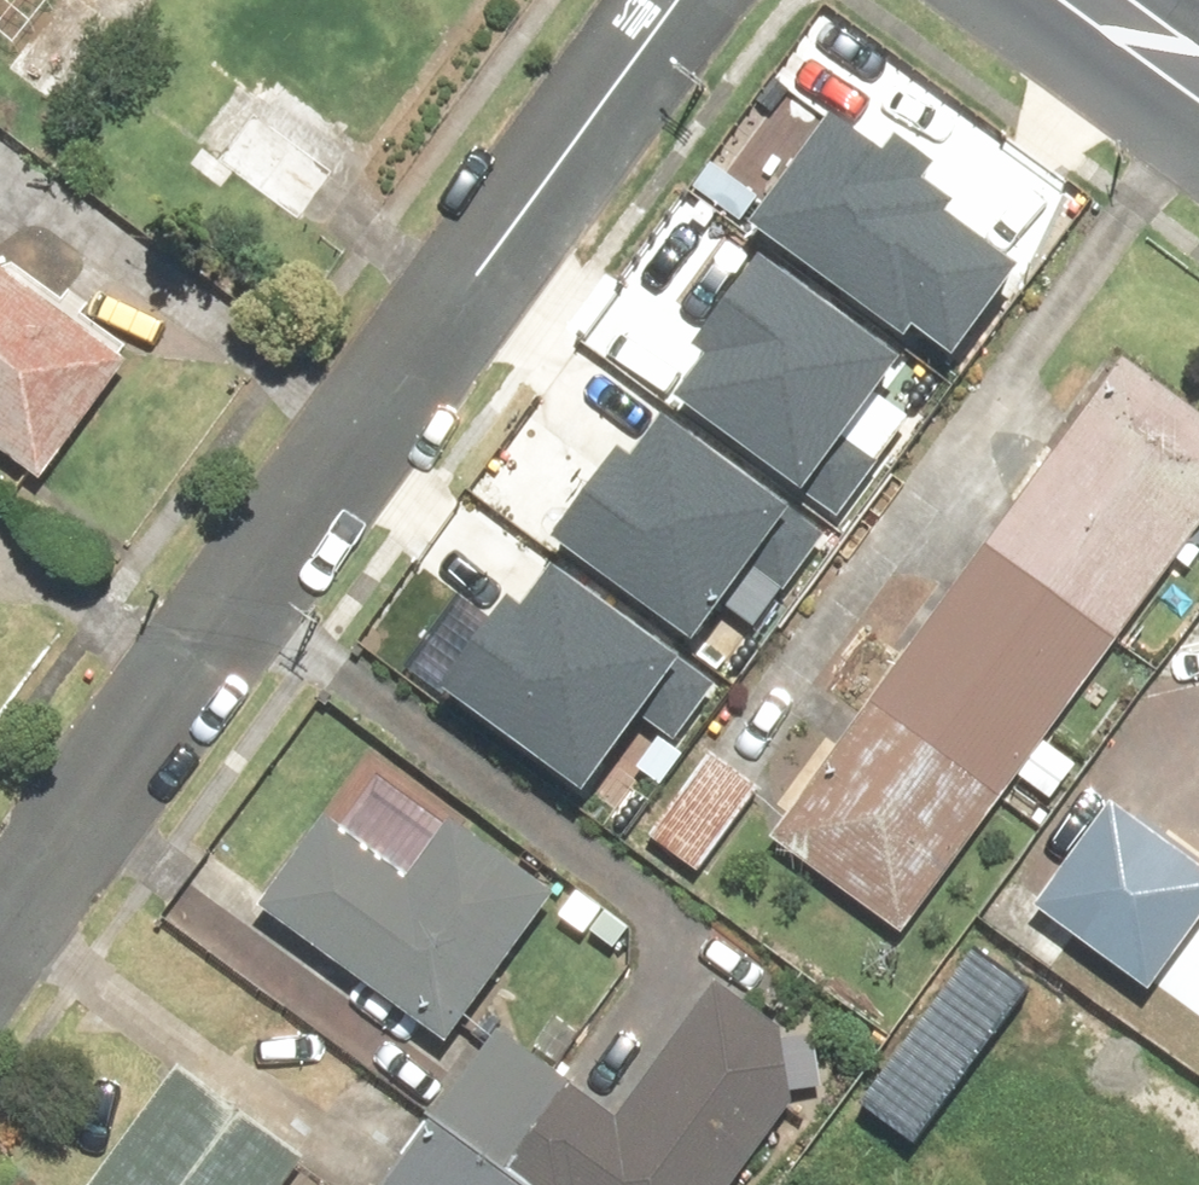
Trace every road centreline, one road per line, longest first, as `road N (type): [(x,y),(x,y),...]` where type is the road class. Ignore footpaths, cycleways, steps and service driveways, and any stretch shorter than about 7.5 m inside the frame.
road 1 (residential): [(0,935),(688,0)]
road 2 (secondary): [(1090,0),(1198,79)]

